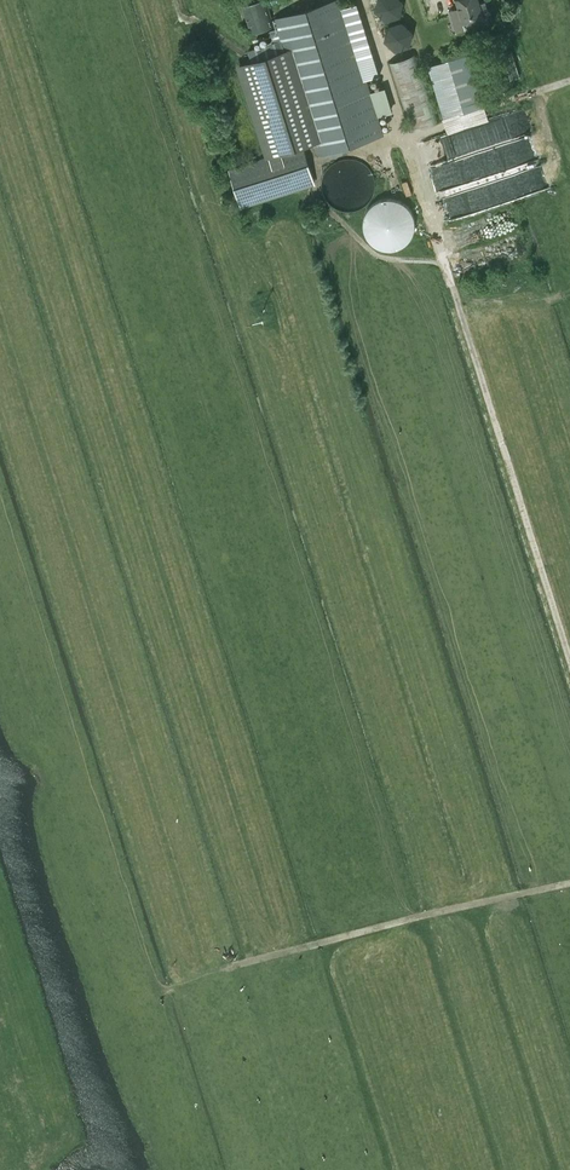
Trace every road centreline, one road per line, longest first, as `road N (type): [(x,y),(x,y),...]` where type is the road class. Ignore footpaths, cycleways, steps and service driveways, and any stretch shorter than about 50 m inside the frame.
road 1 (track): [(569,661),(451,284)]
road 2 (track): [(231,966),(569,883)]

